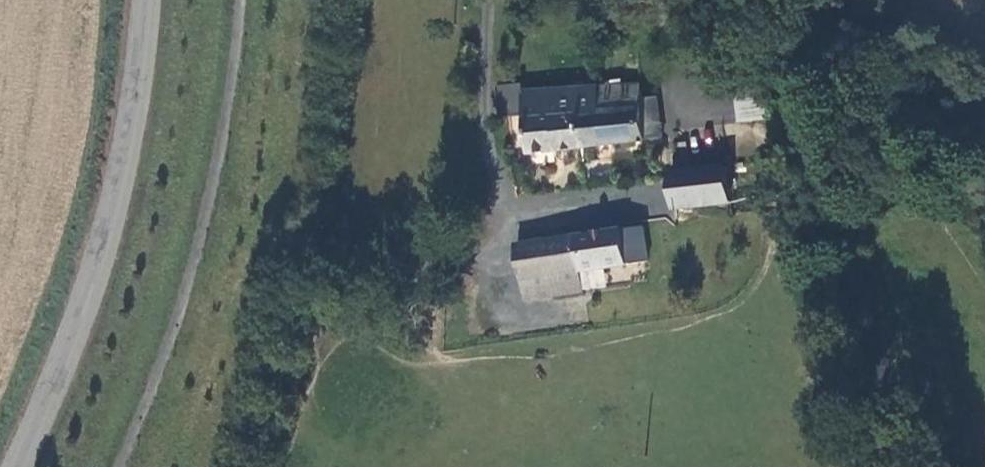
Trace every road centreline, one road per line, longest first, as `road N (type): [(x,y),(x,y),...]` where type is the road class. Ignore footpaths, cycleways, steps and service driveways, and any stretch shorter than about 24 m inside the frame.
road 1 (unclassified): [(146,0),(109,229),(70,345),(16,466)]

